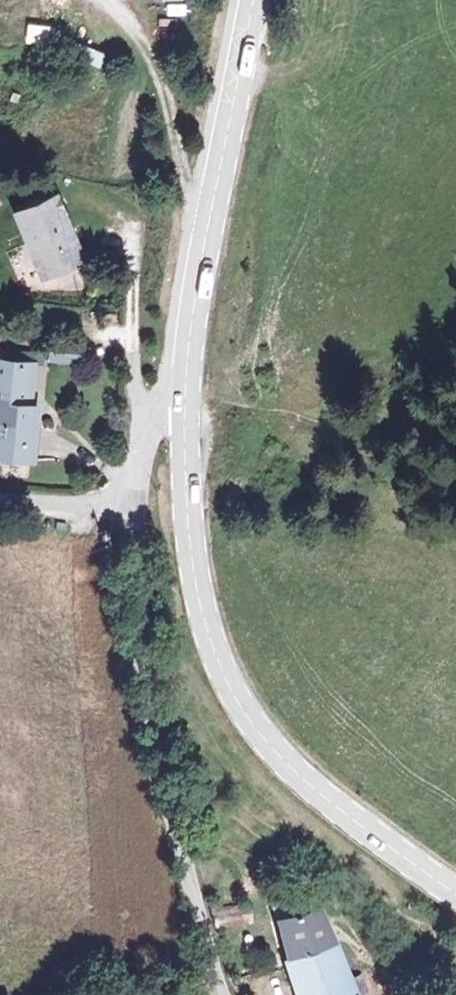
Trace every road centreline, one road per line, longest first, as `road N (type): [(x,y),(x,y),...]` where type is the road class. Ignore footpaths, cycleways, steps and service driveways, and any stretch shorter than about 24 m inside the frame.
road 1 (secondary): [(185,402),(193,570),(230,687),(249,719),(320,791),(455,891)]
road 2 (unclassified): [(138,503),(143,633),(166,775),(195,906),(229,994)]
road 3 (secondary): [(252,0),(193,312),(185,402)]
road 4 (unclassified): [(138,503),(0,499)]
road 5 (unclassified): [(185,402),(149,419),(138,503)]

